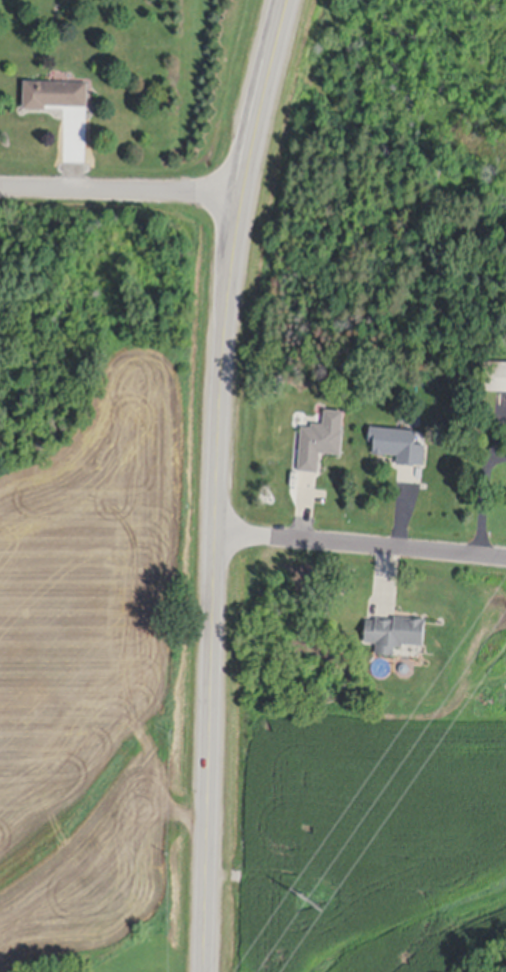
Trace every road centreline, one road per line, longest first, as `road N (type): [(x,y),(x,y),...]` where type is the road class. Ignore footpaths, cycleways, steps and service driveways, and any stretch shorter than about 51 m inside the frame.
road 1 (secondary): [(206,971),(226,328),(244,196),(290,0)]
road 2 (residential): [(216,536),(505,560)]
road 3 (residential): [(244,196),(0,190)]

